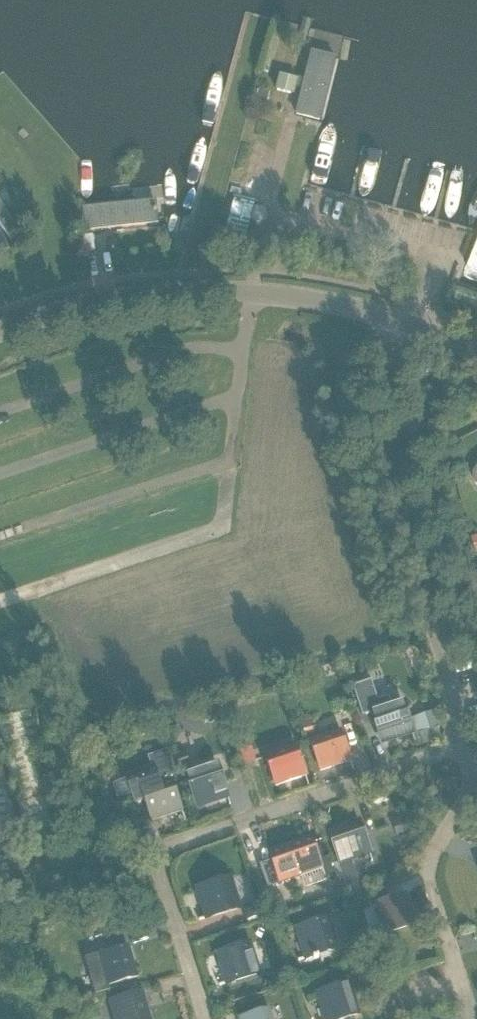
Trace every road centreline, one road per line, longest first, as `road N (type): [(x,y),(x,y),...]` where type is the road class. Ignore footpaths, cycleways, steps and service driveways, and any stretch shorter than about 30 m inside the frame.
road 1 (residential): [(463,744),(164,852),(161,878),(203,1018)]
road 2 (residential): [(397,322),(381,392),(386,444),(463,744)]
road 3 (residential): [(0,333),(98,303),(217,291),(289,297),(397,322)]
road 4 (residential): [(472,1018),(430,877),(438,843),(465,798),(468,758)]

